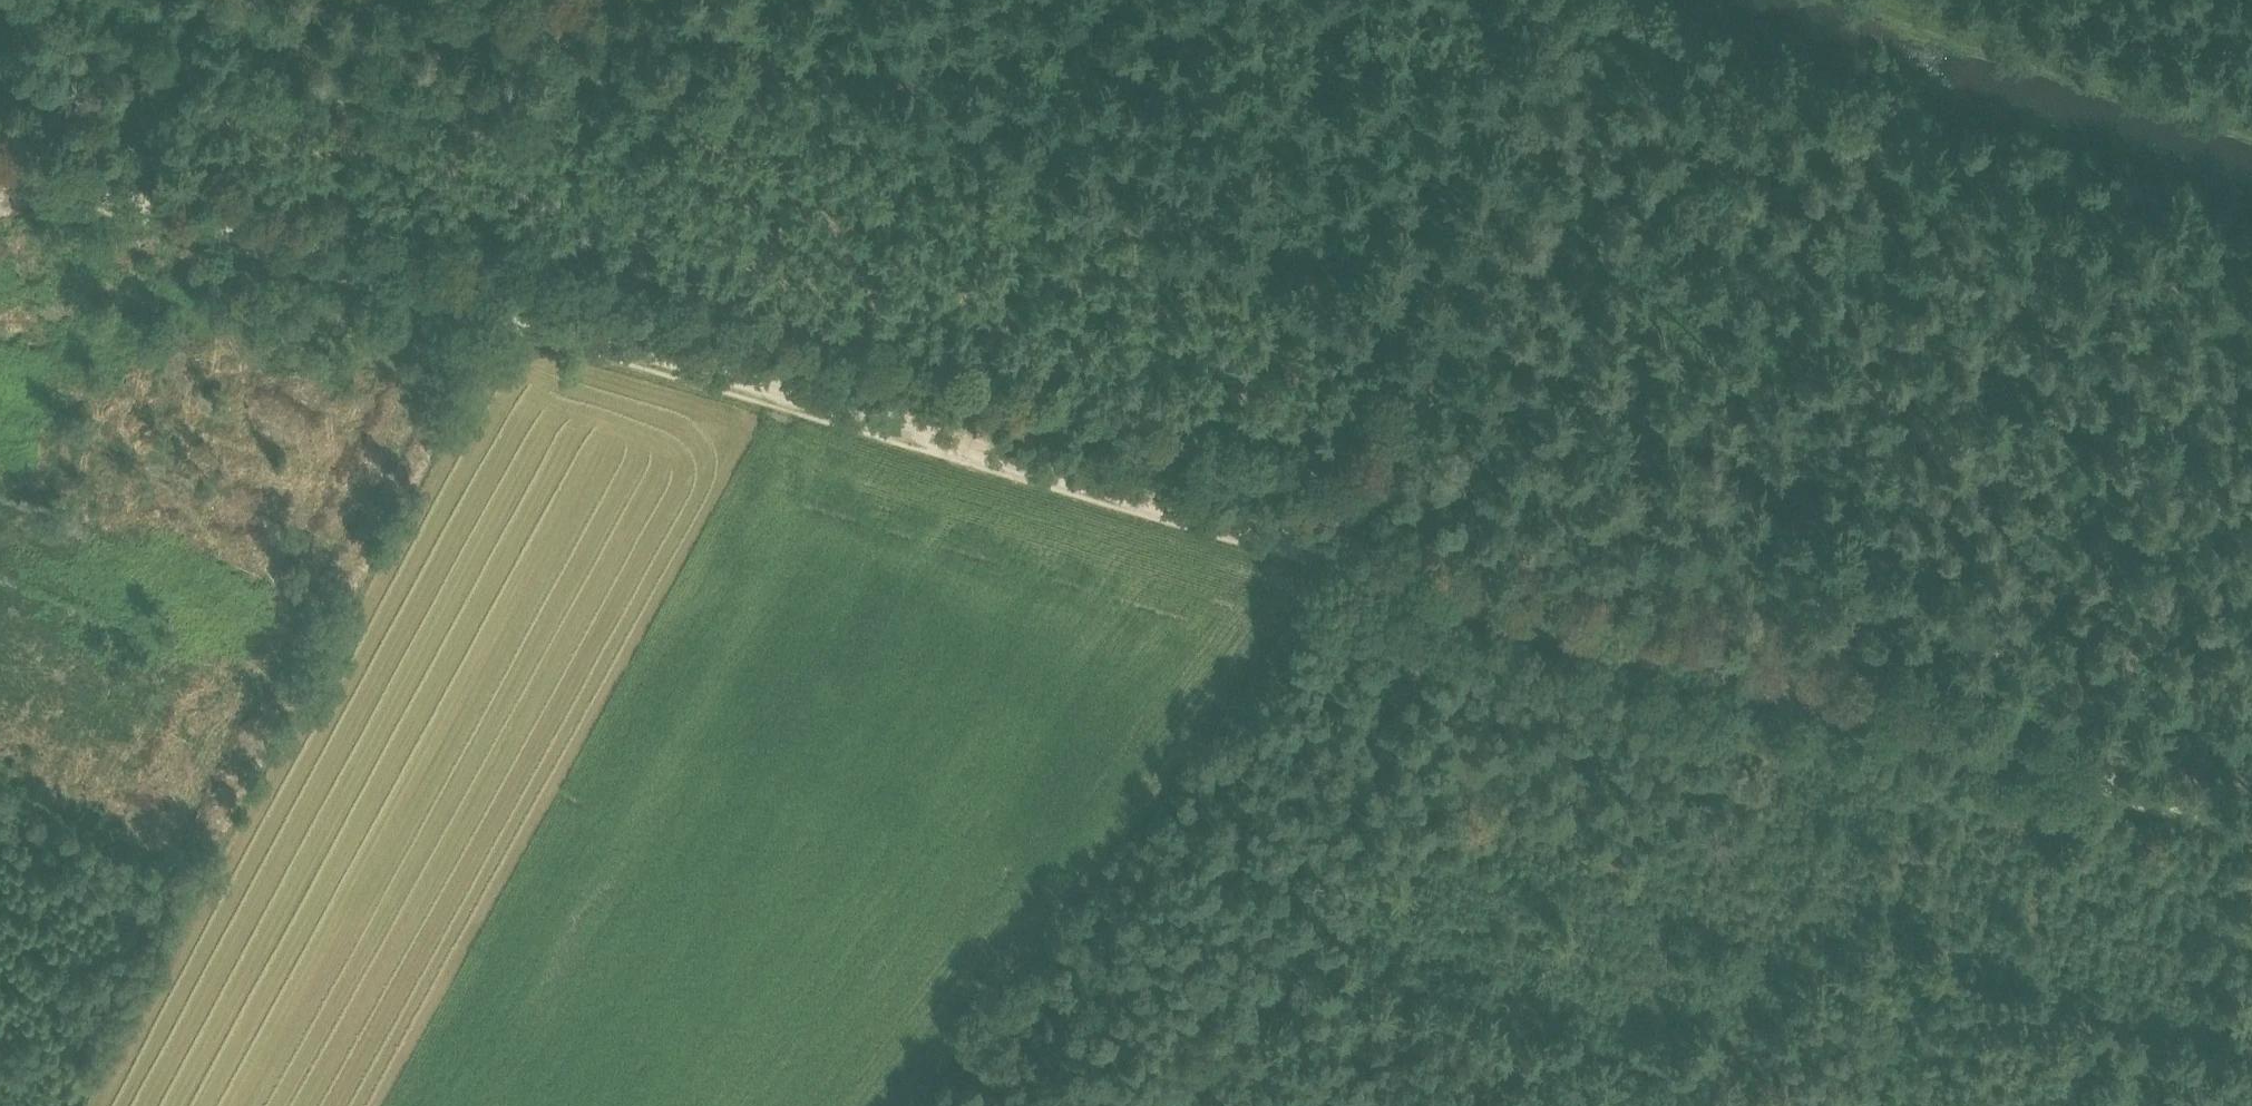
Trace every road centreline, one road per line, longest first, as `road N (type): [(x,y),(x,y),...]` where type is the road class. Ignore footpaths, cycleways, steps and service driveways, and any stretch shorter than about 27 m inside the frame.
road 1 (track): [(1388,578),(248,242)]
road 2 (track): [(2251,837),(1388,578)]
road 3 (unclassified): [(248,242),(131,210),(54,202),(0,207)]
road 4 (track): [(1388,578),(1357,650),(1402,685)]

